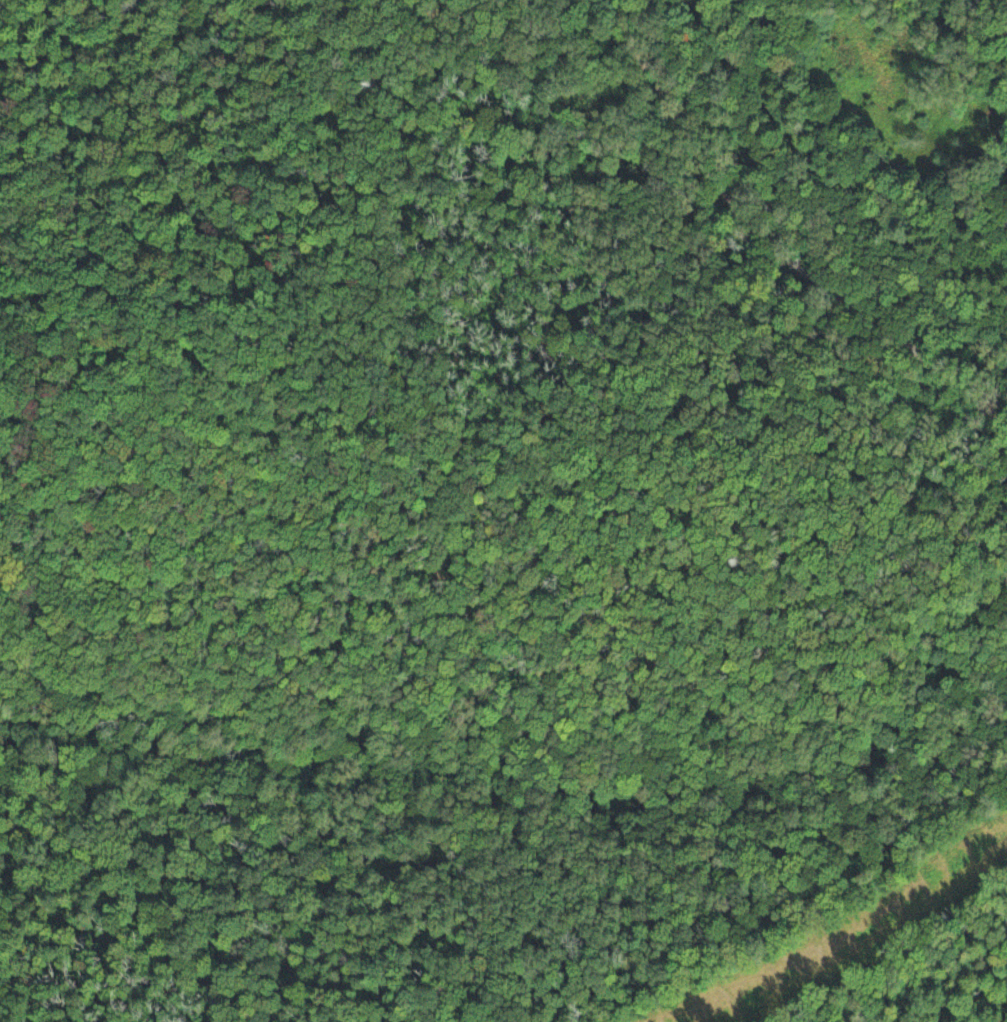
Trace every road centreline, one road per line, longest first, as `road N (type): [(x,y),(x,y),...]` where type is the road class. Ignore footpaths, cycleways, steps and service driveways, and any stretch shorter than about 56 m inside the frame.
road 1 (track): [(1006,427),(791,270),(716,197),(614,0)]

